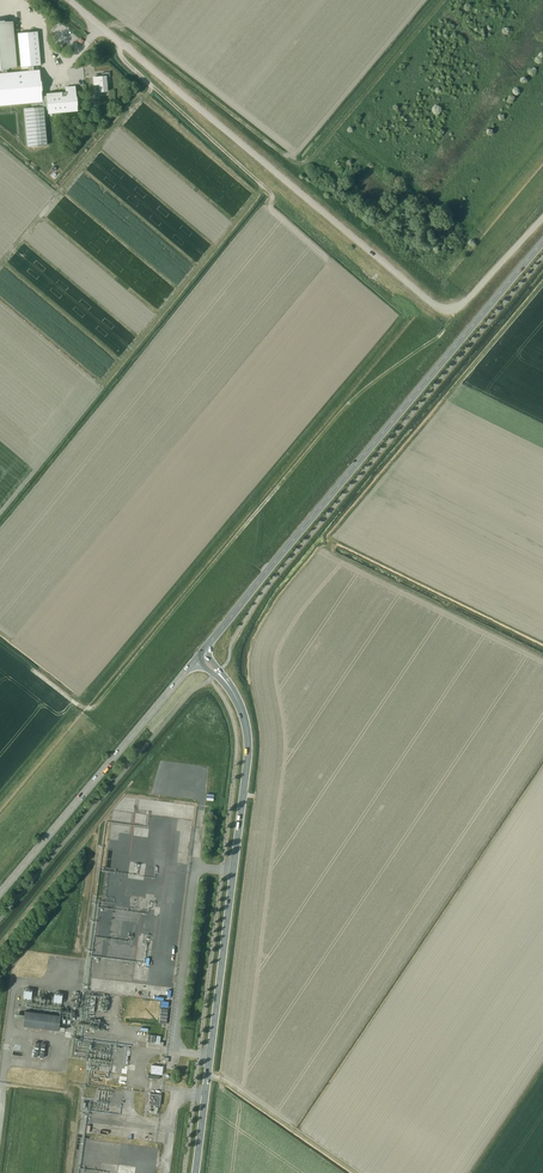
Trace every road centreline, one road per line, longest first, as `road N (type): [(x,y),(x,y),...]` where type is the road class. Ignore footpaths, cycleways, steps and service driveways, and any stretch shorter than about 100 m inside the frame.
road 1 (unclassified): [(542,218),(464,303),(439,307),(70,0)]
road 2 (track): [(459,306),(445,329),(346,406),(93,709),(30,671)]
road 3 (primary): [(199,656),(542,241)]
road 4 (primary): [(195,1172),(248,748),(235,695),(199,656)]
road 5 (track): [(438,0),(299,163),(122,29),(103,28)]
road 6 (secondary): [(0,893),(199,656)]

